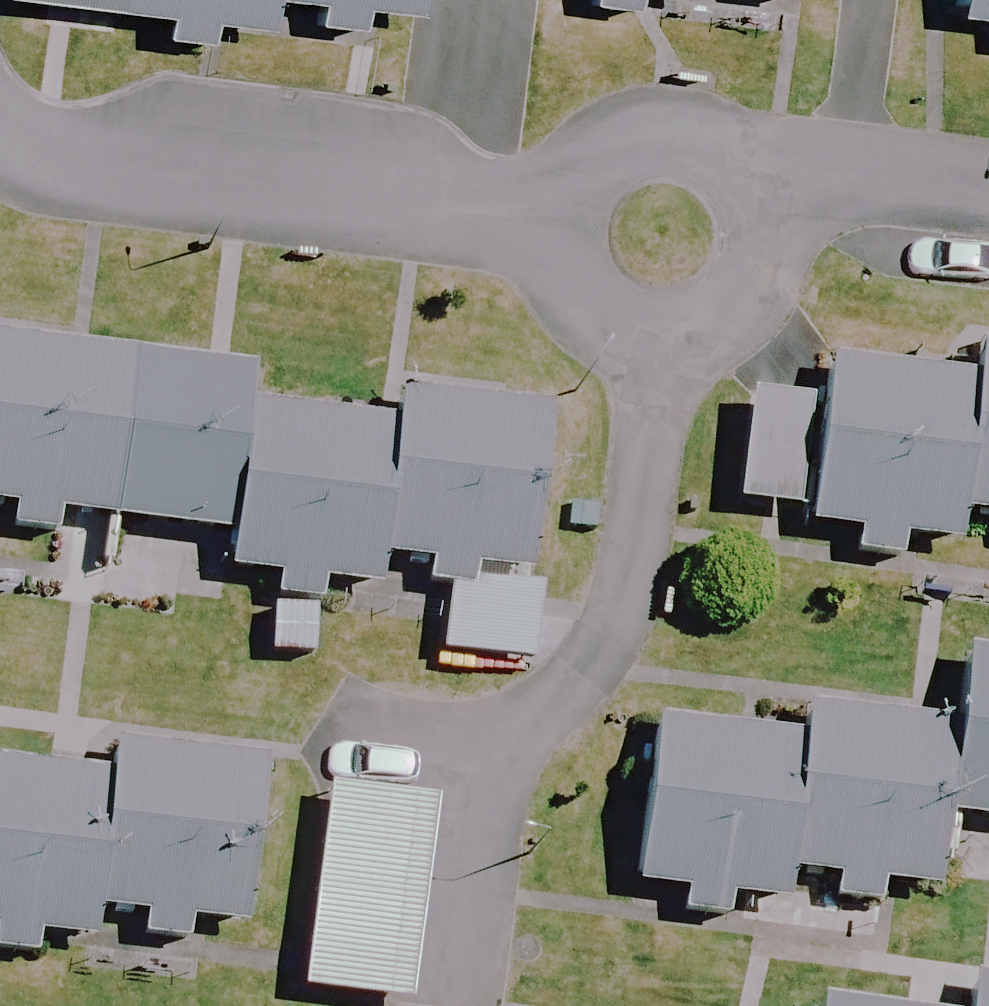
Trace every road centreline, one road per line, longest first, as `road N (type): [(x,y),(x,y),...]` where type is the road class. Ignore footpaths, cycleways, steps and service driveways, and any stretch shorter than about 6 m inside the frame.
road 1 (residential): [(565,213),(74,152),(11,135),(0,124)]
road 2 (residential): [(465,822),(630,604),(652,345)]
road 3 (residential): [(565,213),(593,166),(641,139),(696,141),(722,152),(759,192)]
road 4 (residential): [(988,200),(896,188),(759,192)]
road 5 (residential): [(759,192),(771,248),(752,301),(708,337),(652,345)]
road 6 (residential): [(652,345),(610,330),(578,299),(562,257),(565,213)]

